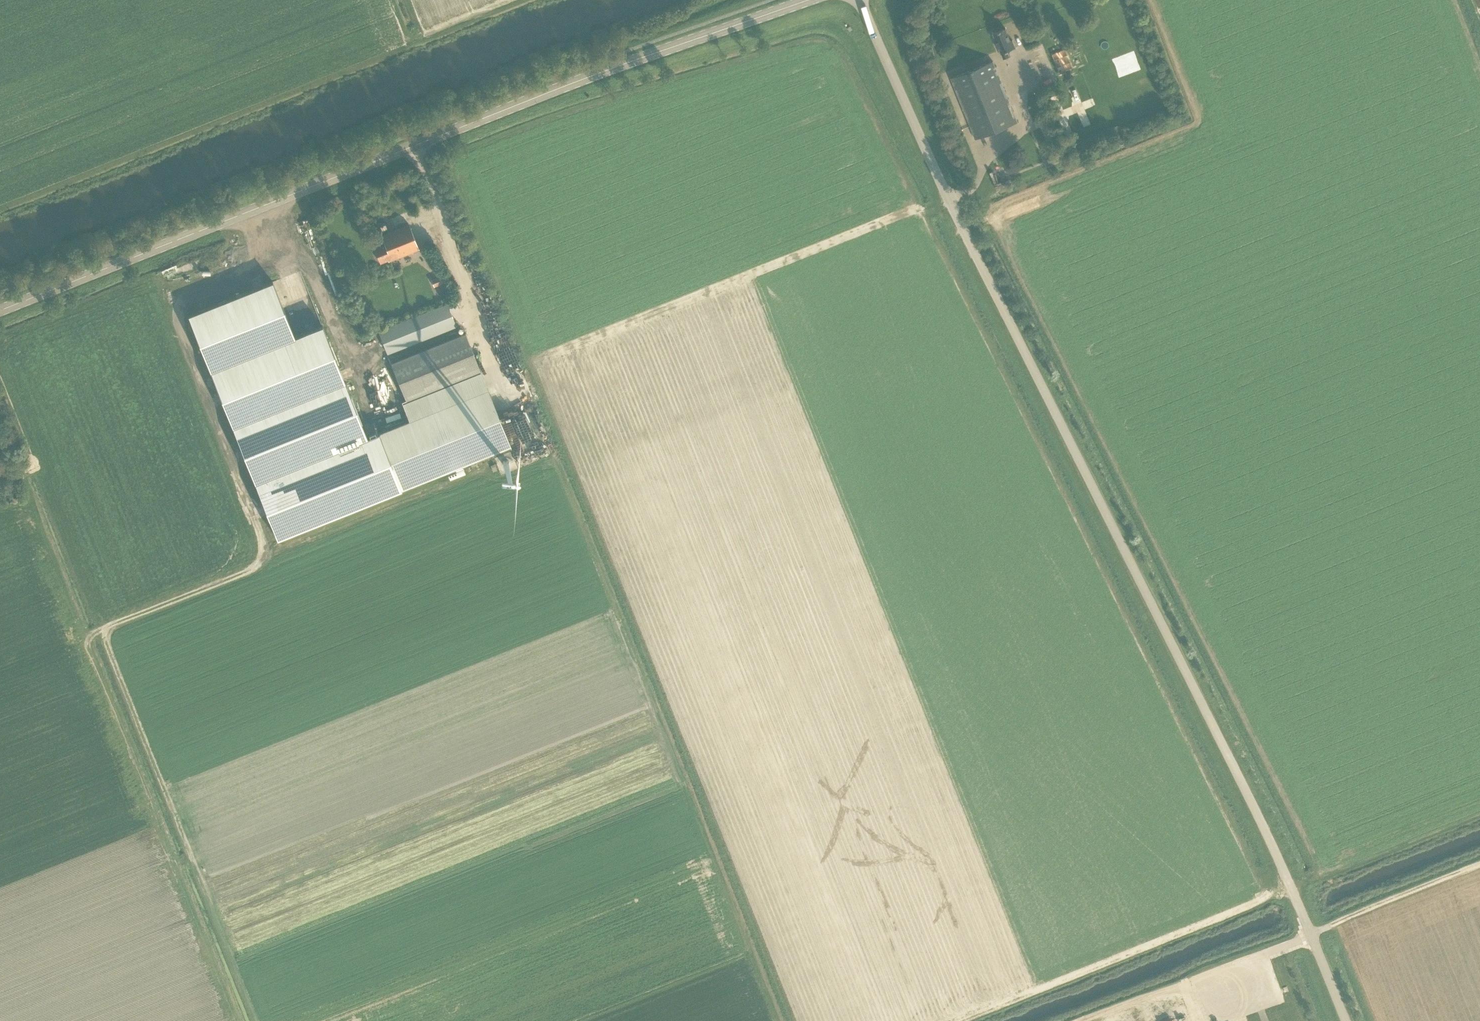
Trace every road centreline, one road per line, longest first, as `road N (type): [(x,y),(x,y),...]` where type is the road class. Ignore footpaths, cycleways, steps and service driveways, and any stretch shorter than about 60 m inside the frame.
road 1 (unclassified): [(1345,1020),(1260,820),(993,292),(861,0)]
road 2 (tertiary): [(802,0),(0,309)]

